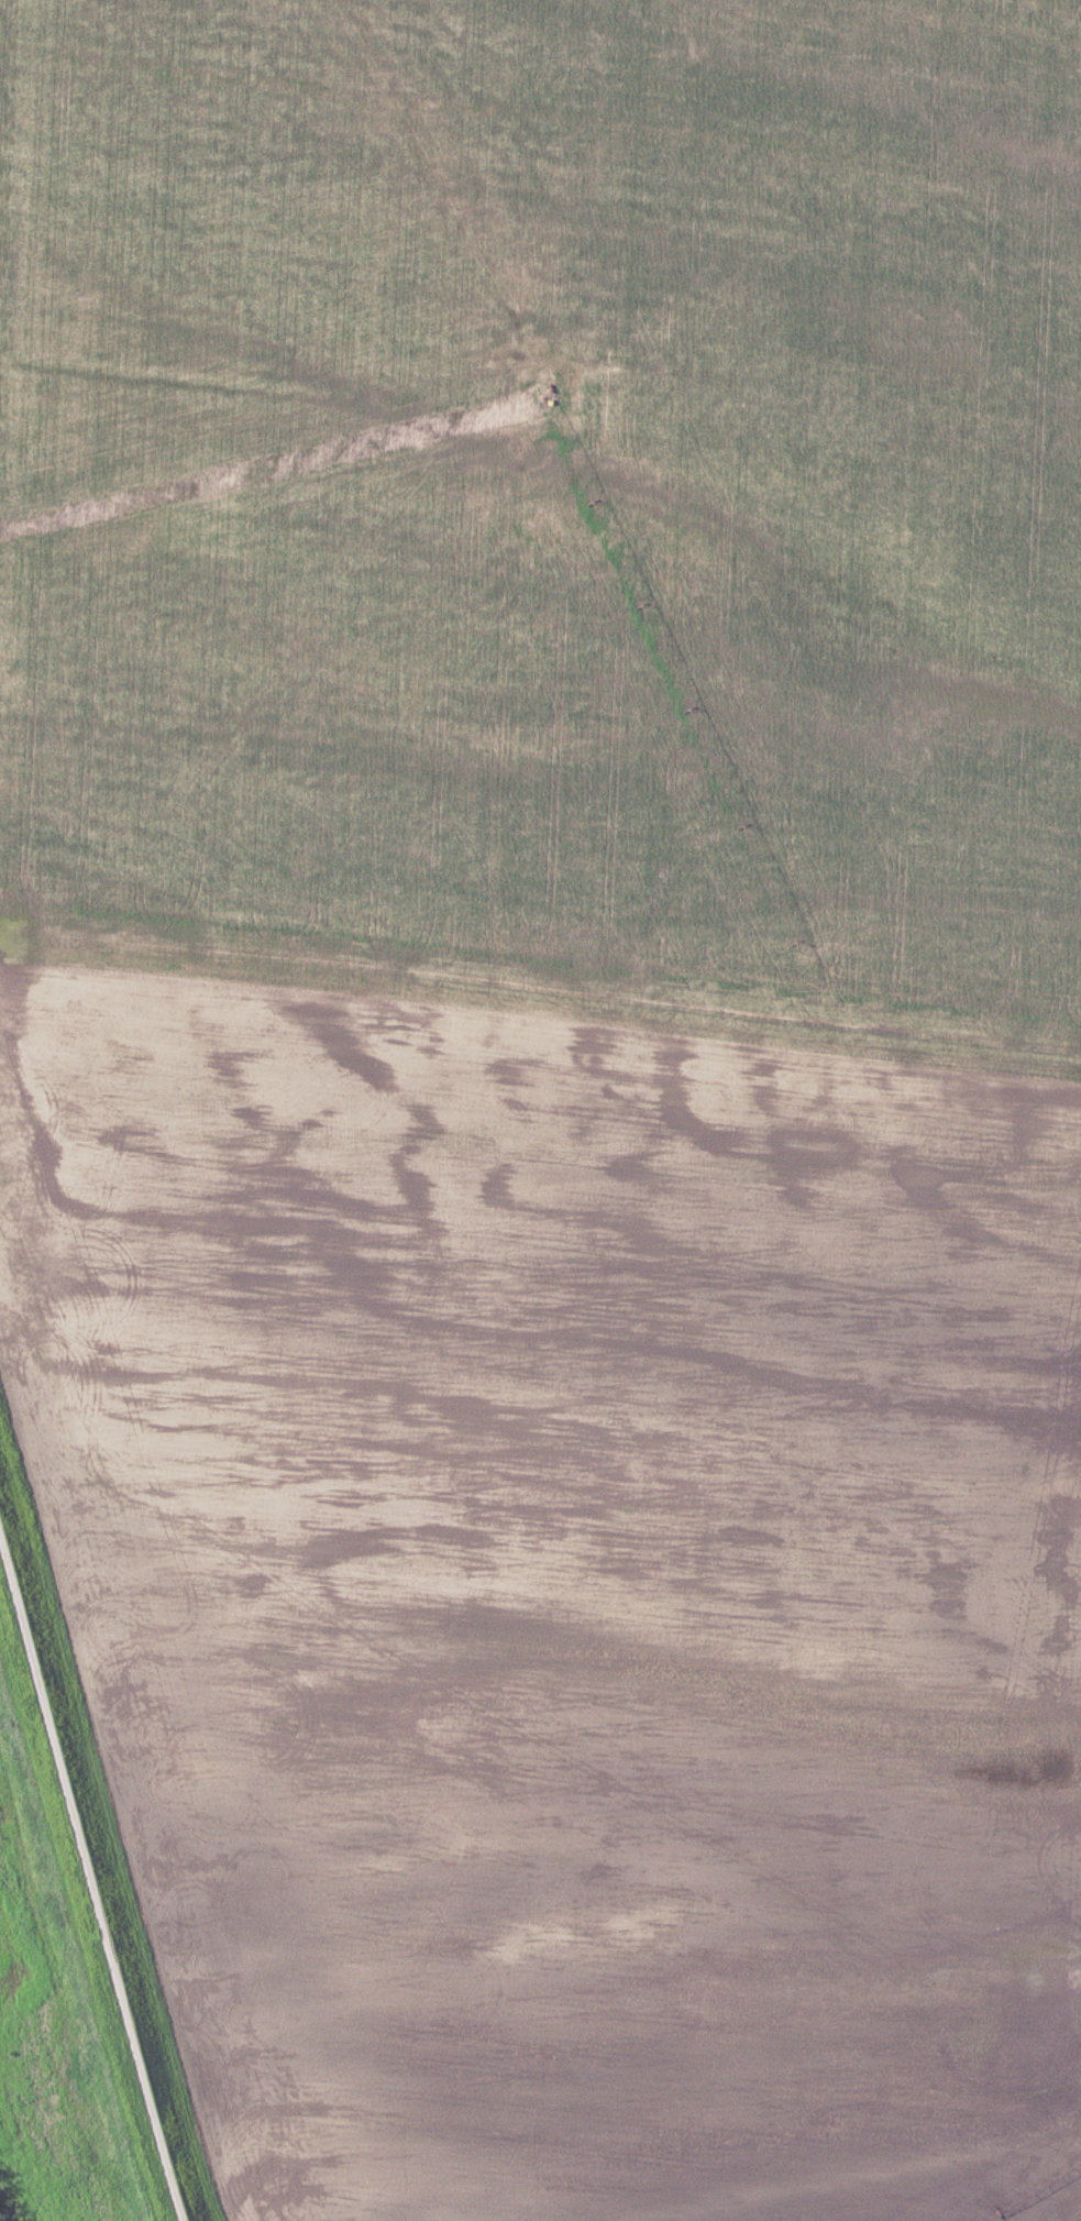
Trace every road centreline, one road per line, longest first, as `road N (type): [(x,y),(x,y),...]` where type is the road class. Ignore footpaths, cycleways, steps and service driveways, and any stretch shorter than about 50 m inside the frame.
road 1 (track): [(0,1536),(183,2220)]

